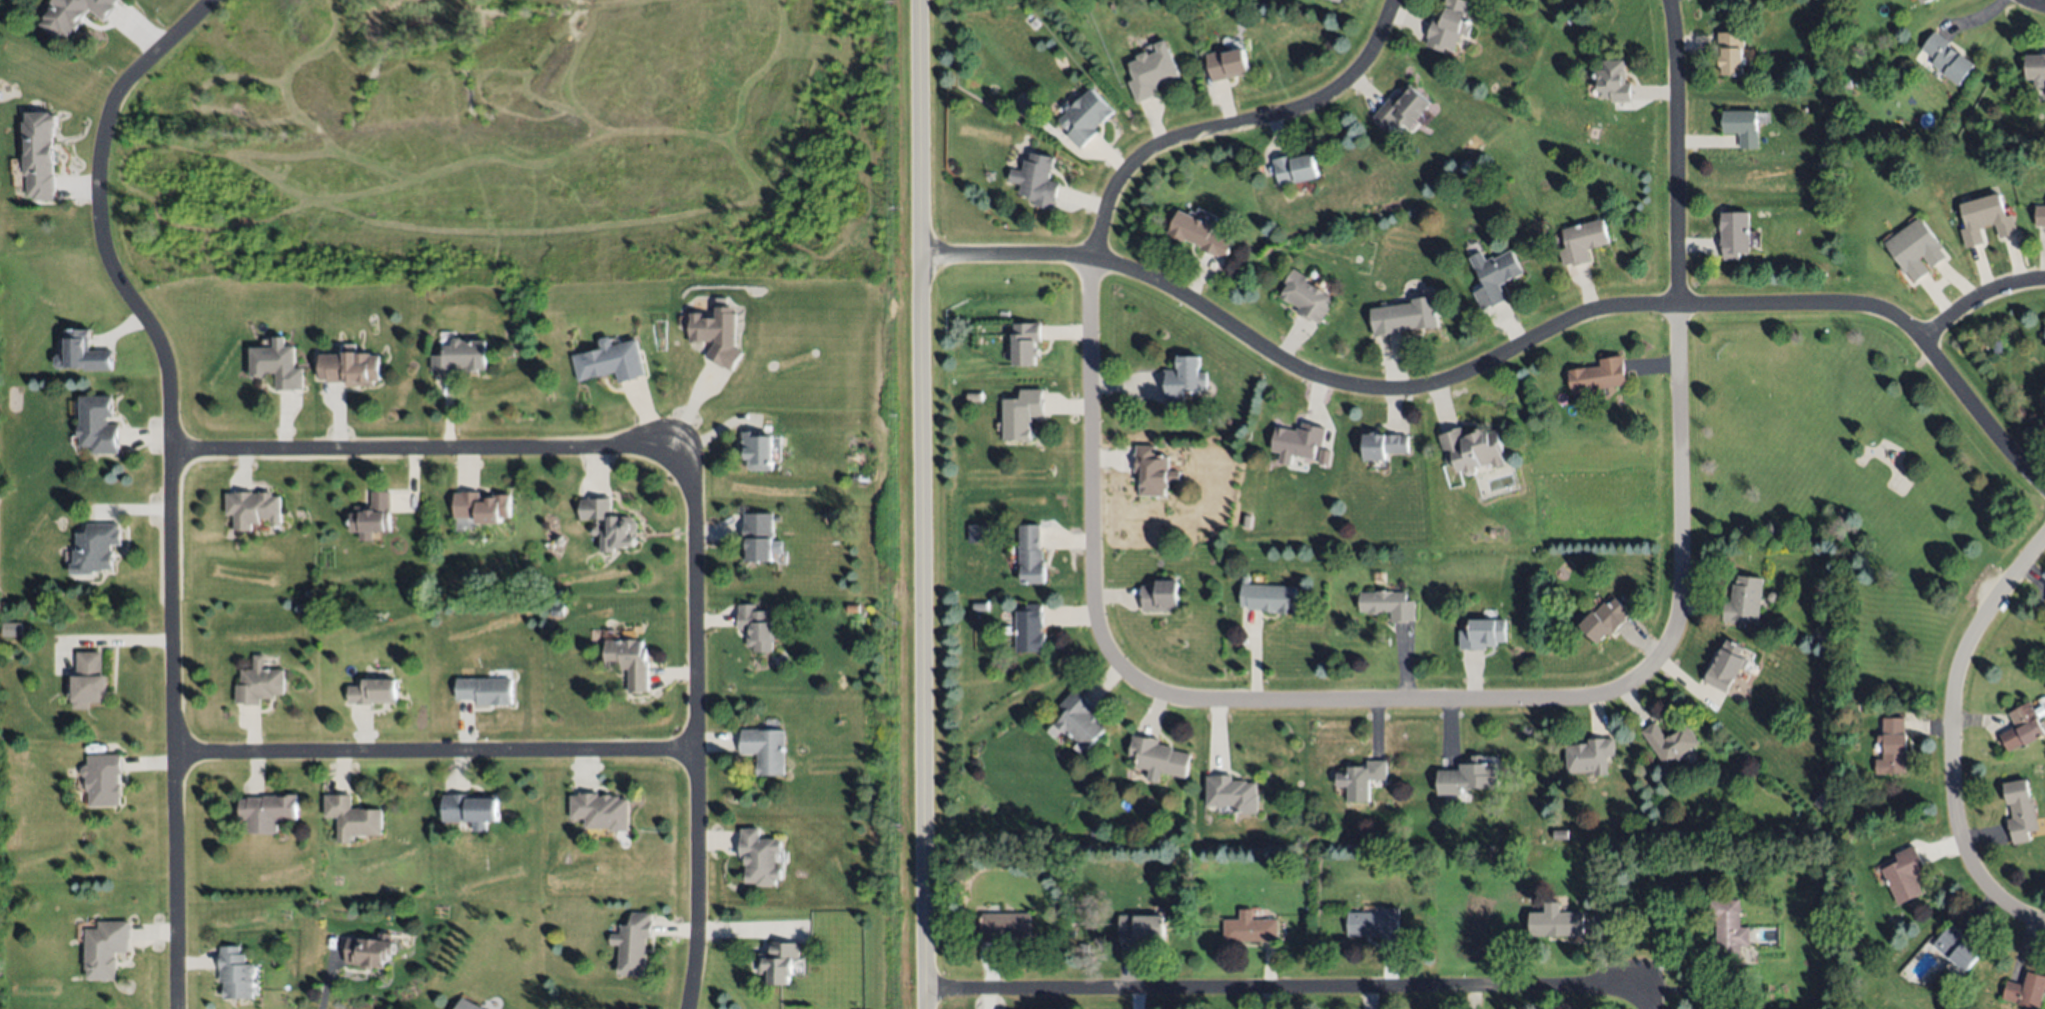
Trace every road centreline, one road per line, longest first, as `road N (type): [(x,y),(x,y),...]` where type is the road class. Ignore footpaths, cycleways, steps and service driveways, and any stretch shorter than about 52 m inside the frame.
road 1 (residential): [(1394,0),(1370,55),(1345,83),(1302,107),(1157,147),(1113,195),(1090,287),(1093,593),(1113,662),(1165,697),(1591,701),(1632,685),(1667,650),(1682,592),(1678,60),(1669,0)]
road 2 (residential): [(2044,489),(1910,327),(1872,307),(1616,306),(1443,385),(1369,389),(1299,371),(1165,283),(1114,263),(922,257)]
road 3 (residential): [(207,0),(120,84),(97,153),(106,265),(150,327),(164,374),(178,1008)]
road 4 (tertiary): [(927,1008),(921,0)]
road 5 (residential): [(927,991),(1600,988),(1628,997)]
road 6 (residential): [(667,442),(693,494),(699,593),(693,1008)]
road 7 (residential): [(175,754),(700,750)]
road 8 (residential): [(170,446),(667,442)]
road 9 (residential): [(2044,923),(2001,901),(1972,863),(1956,807),(1951,705),(1969,645),(2044,537)]
road 10 (residential): [(1924,343),(1966,304),(2044,275)]

